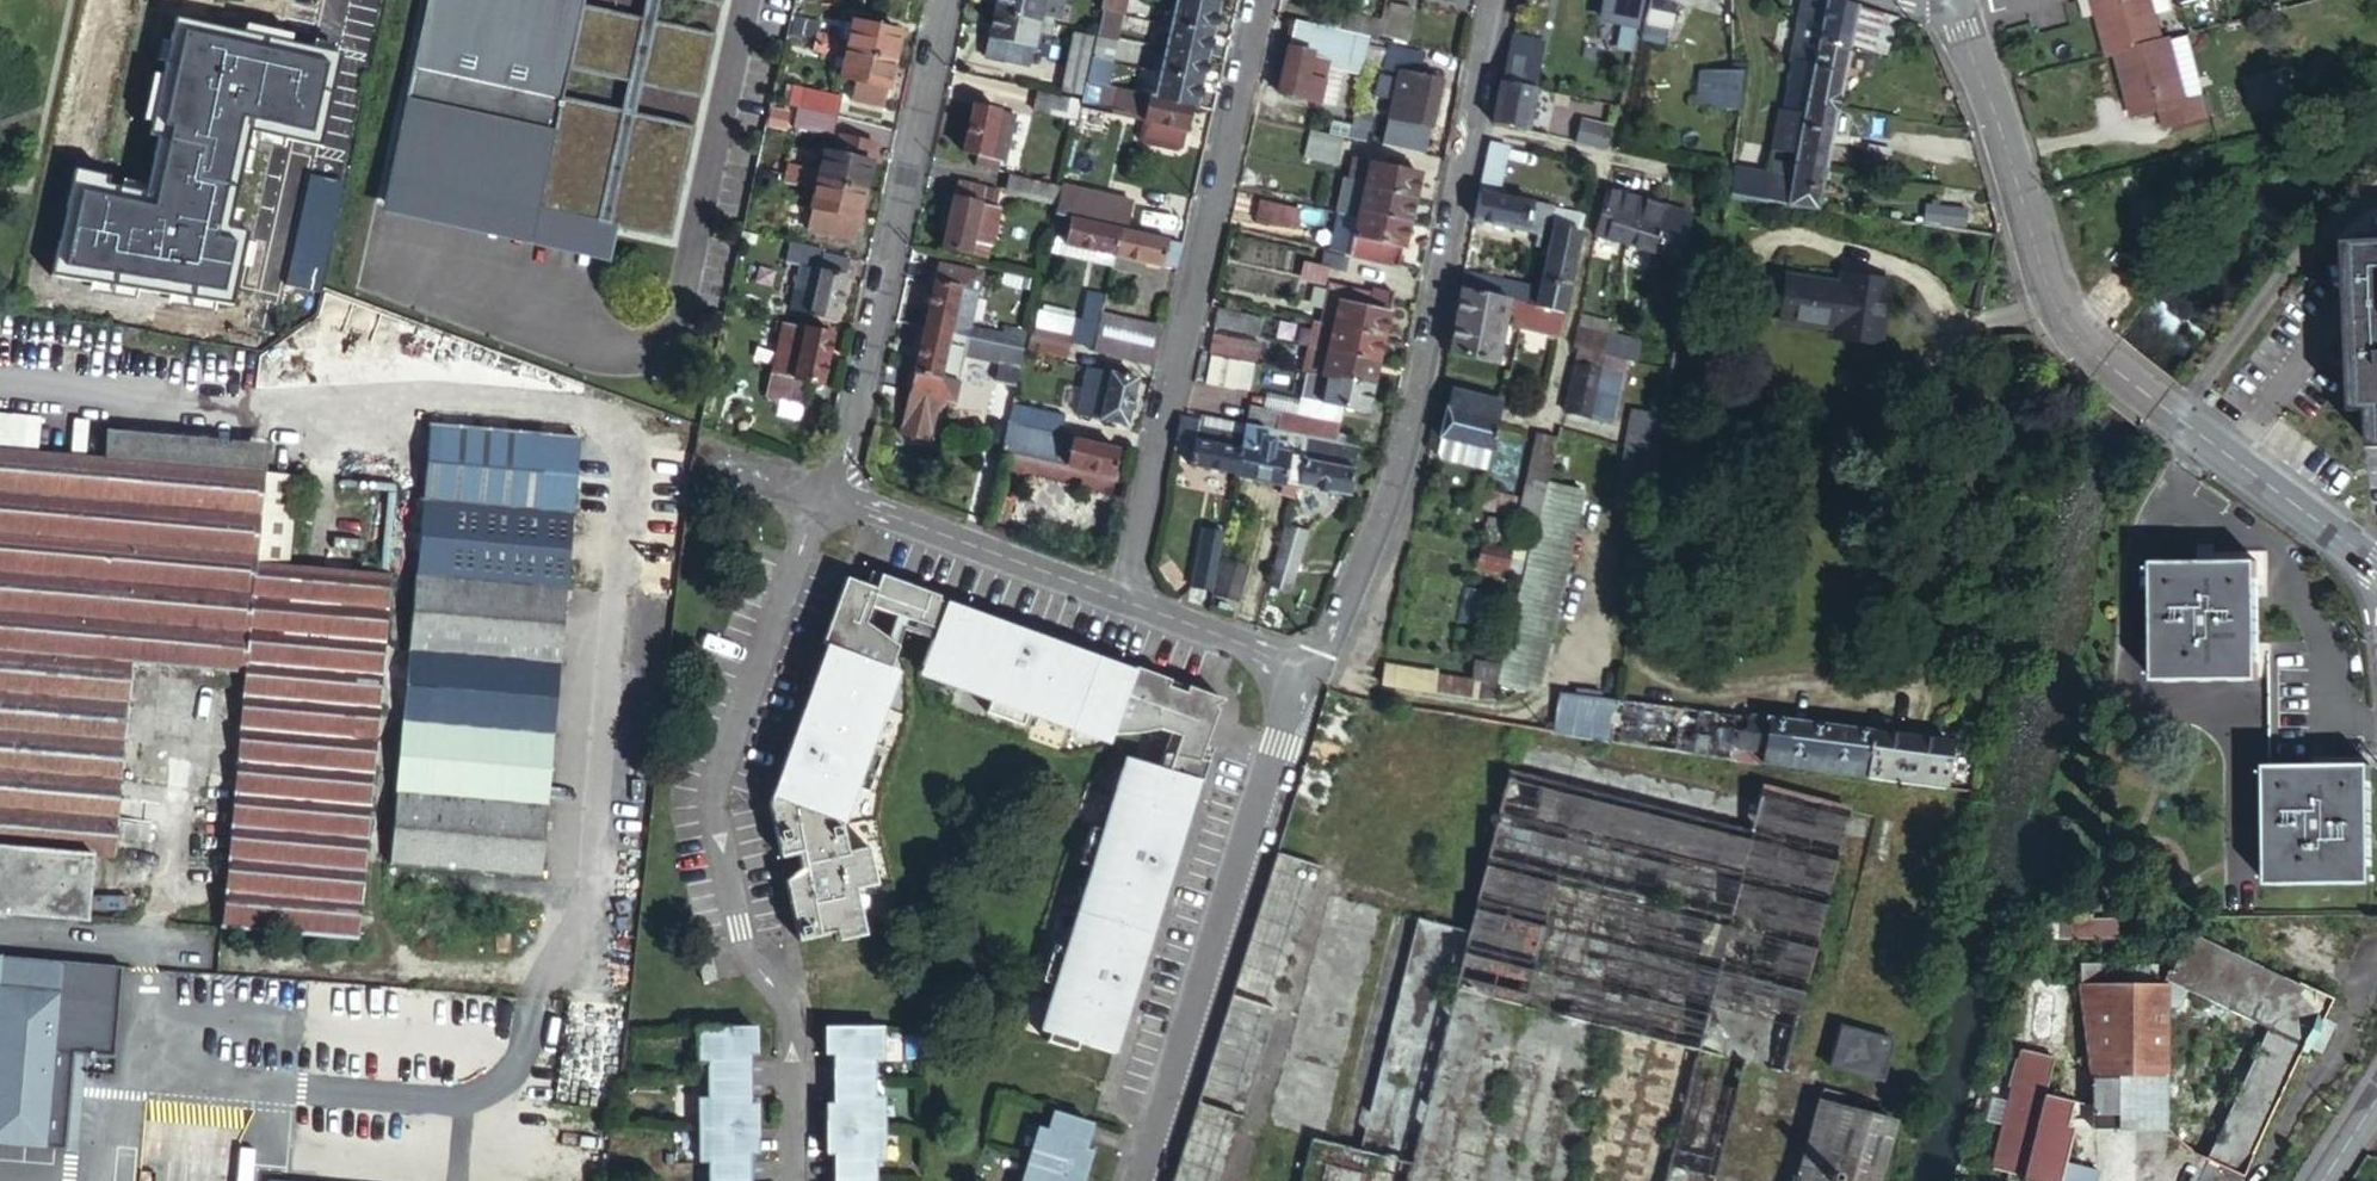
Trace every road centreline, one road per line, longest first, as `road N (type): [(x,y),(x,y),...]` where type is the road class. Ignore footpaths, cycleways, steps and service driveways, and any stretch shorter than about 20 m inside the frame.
road 1 (residential): [(833,494),(793,543),(708,784),(706,821),(738,945),(785,1026),(788,1180)]
road 2 (residential): [(1122,600),(1259,0)]
road 3 (residential): [(1473,126),(1404,448),(1322,653),(1290,685)]
road 4 (residential): [(1142,1180),(1279,745),(1290,685)]
road 5 (residential): [(947,0),(833,494)]
road 6 (residential): [(2169,407),(2078,335),(2047,274),(1953,13)]
road 7 (residential): [(1473,126),(1601,160),(1547,417)]
road 8 (residential): [(1122,600),(833,494)]
road 9 (residential): [(2169,407),(2376,564)]
road 10 (residential): [(1290,685),(1284,670),(1251,647),(1122,600)]
road 11 (residential): [(833,494),(707,450)]
road 12 (residential): [(1498,0),(1473,126)]

